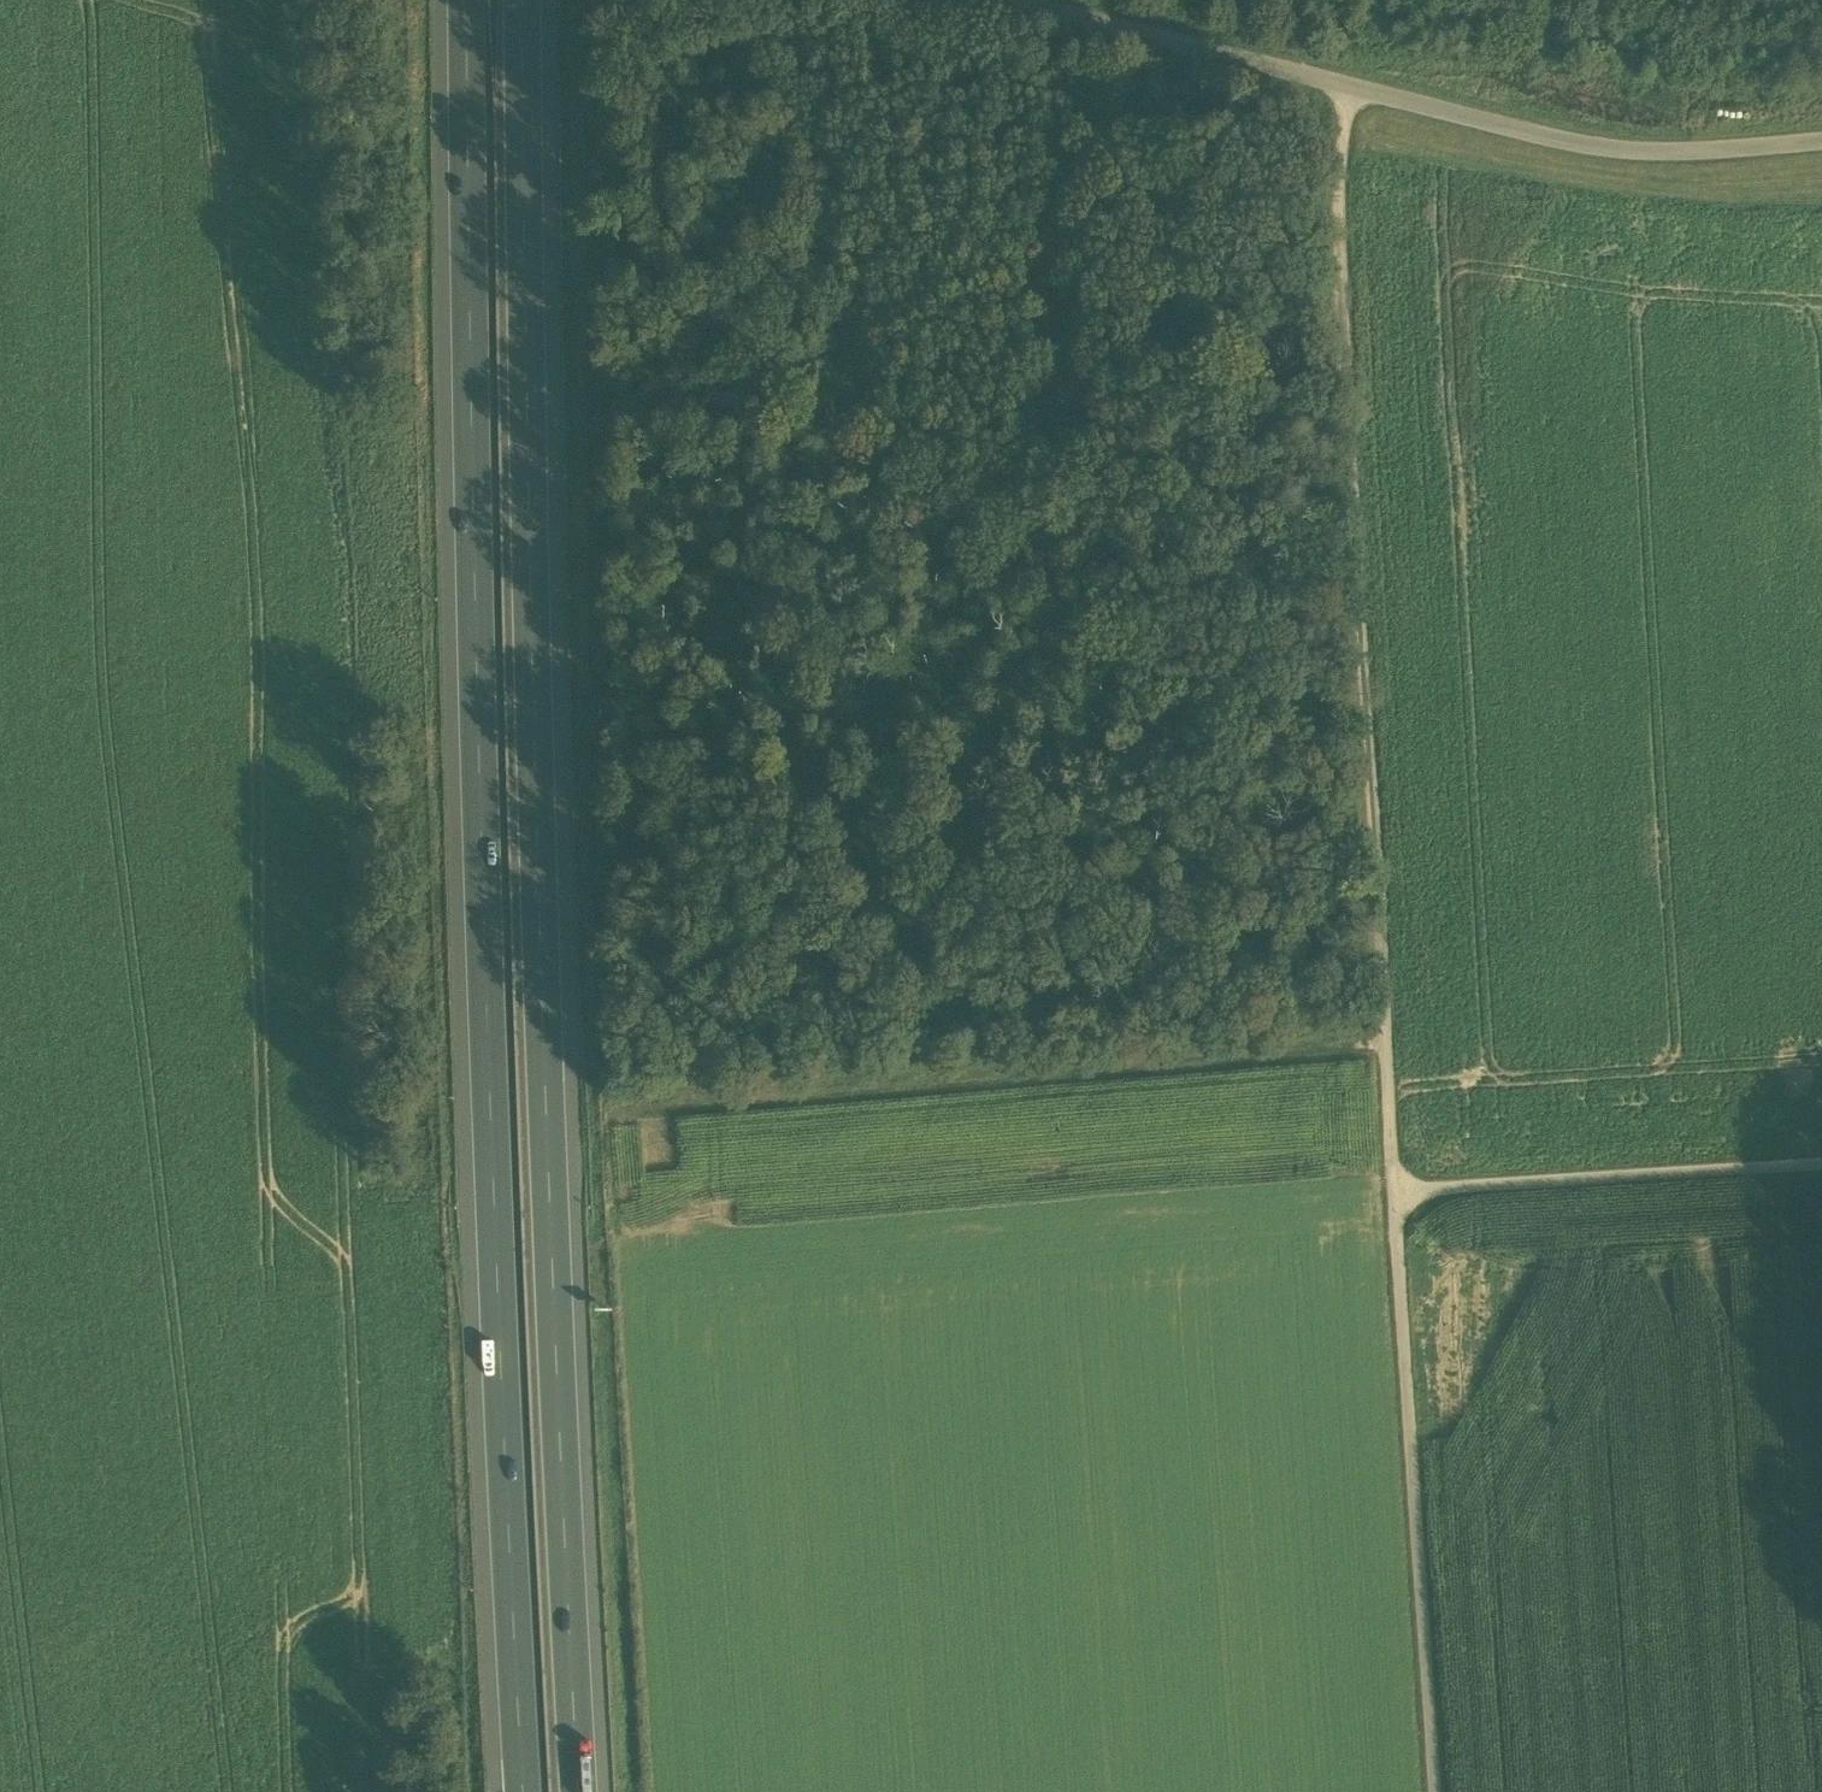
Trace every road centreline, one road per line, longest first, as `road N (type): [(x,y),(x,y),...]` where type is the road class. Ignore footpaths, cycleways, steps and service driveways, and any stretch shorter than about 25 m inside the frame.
road 1 (motorway): [(577,1791),(547,1080),(521,0)]
road 2 (motorway): [(464,0),(470,407),(518,1791)]
road 3 (track): [(1394,1191),(1325,75)]
road 4 (track): [(1433,1791),(1394,1191),(1821,1163)]
road 5 (track): [(1023,0),(1577,146),(1690,153),(1821,142)]
road 6 (track): [(1384,1047),(609,1098)]

